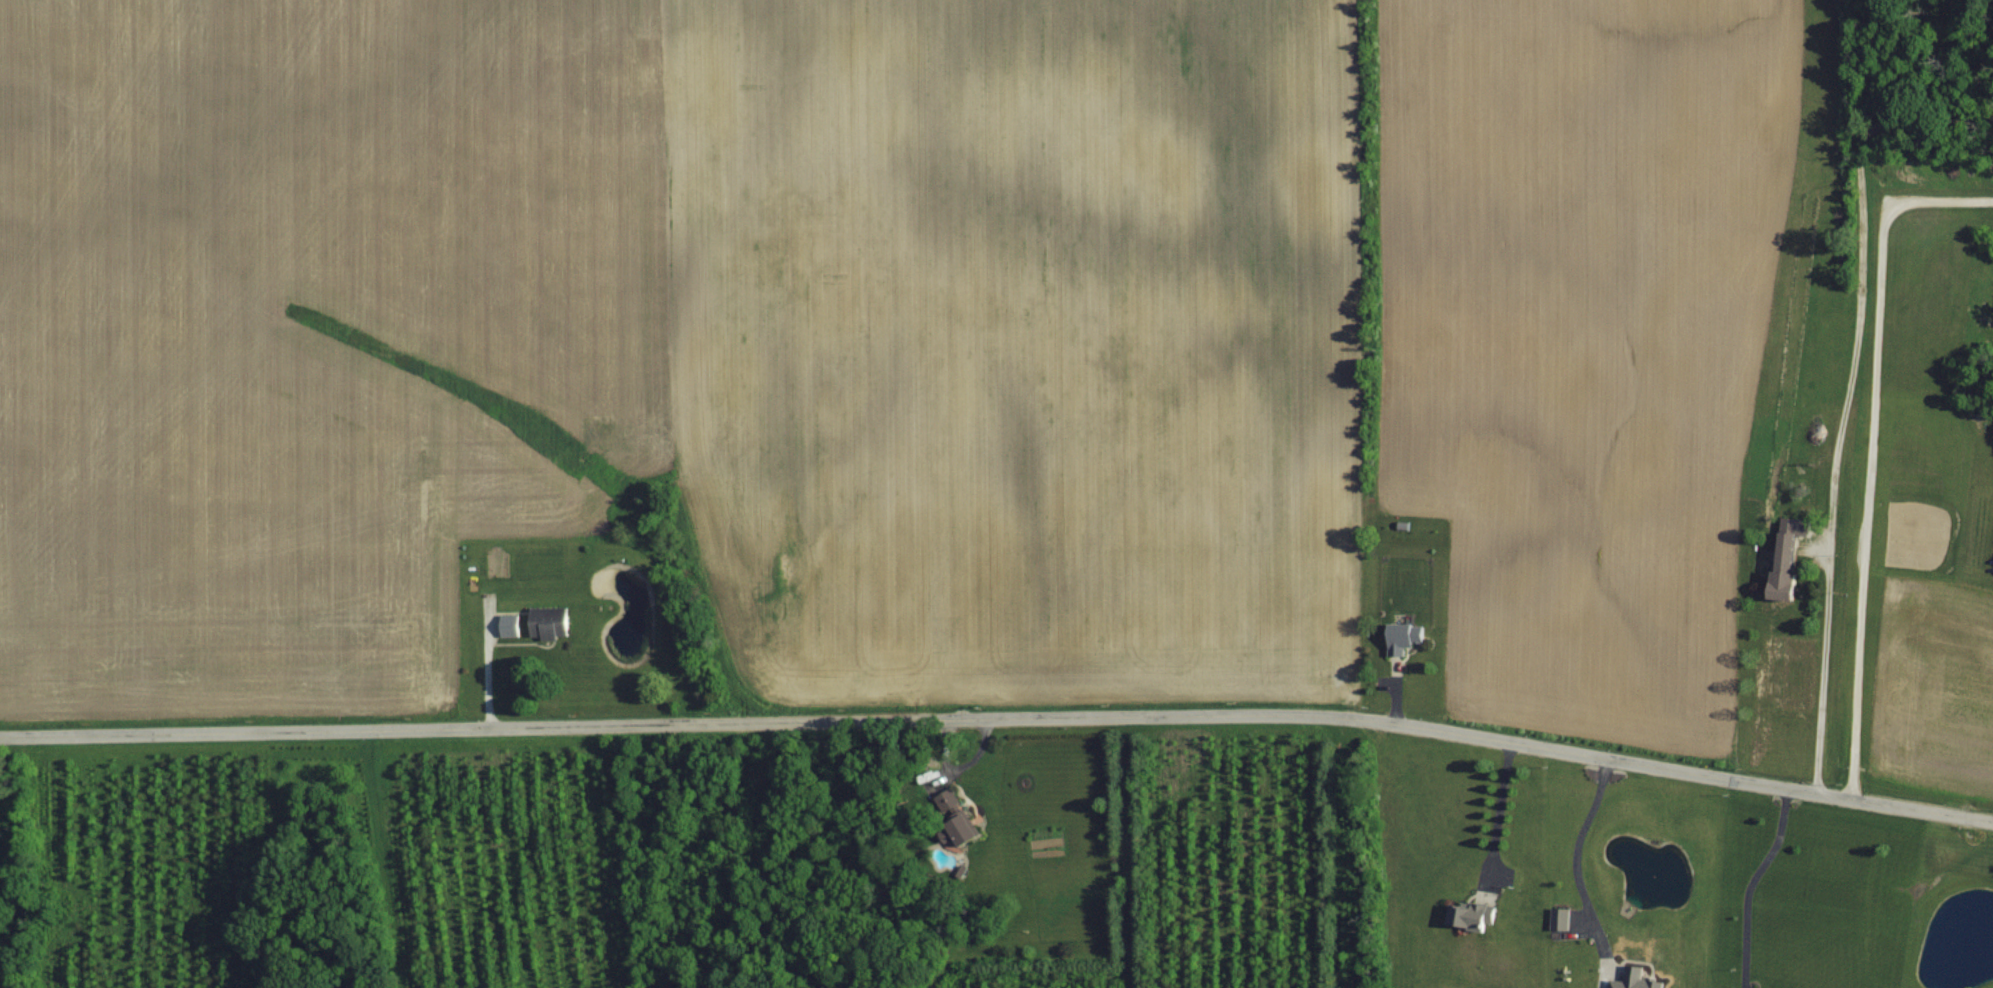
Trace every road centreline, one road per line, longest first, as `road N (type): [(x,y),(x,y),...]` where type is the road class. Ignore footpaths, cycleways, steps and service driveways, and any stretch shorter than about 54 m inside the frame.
road 1 (residential): [(0,737),(1315,717),(1992,823)]

